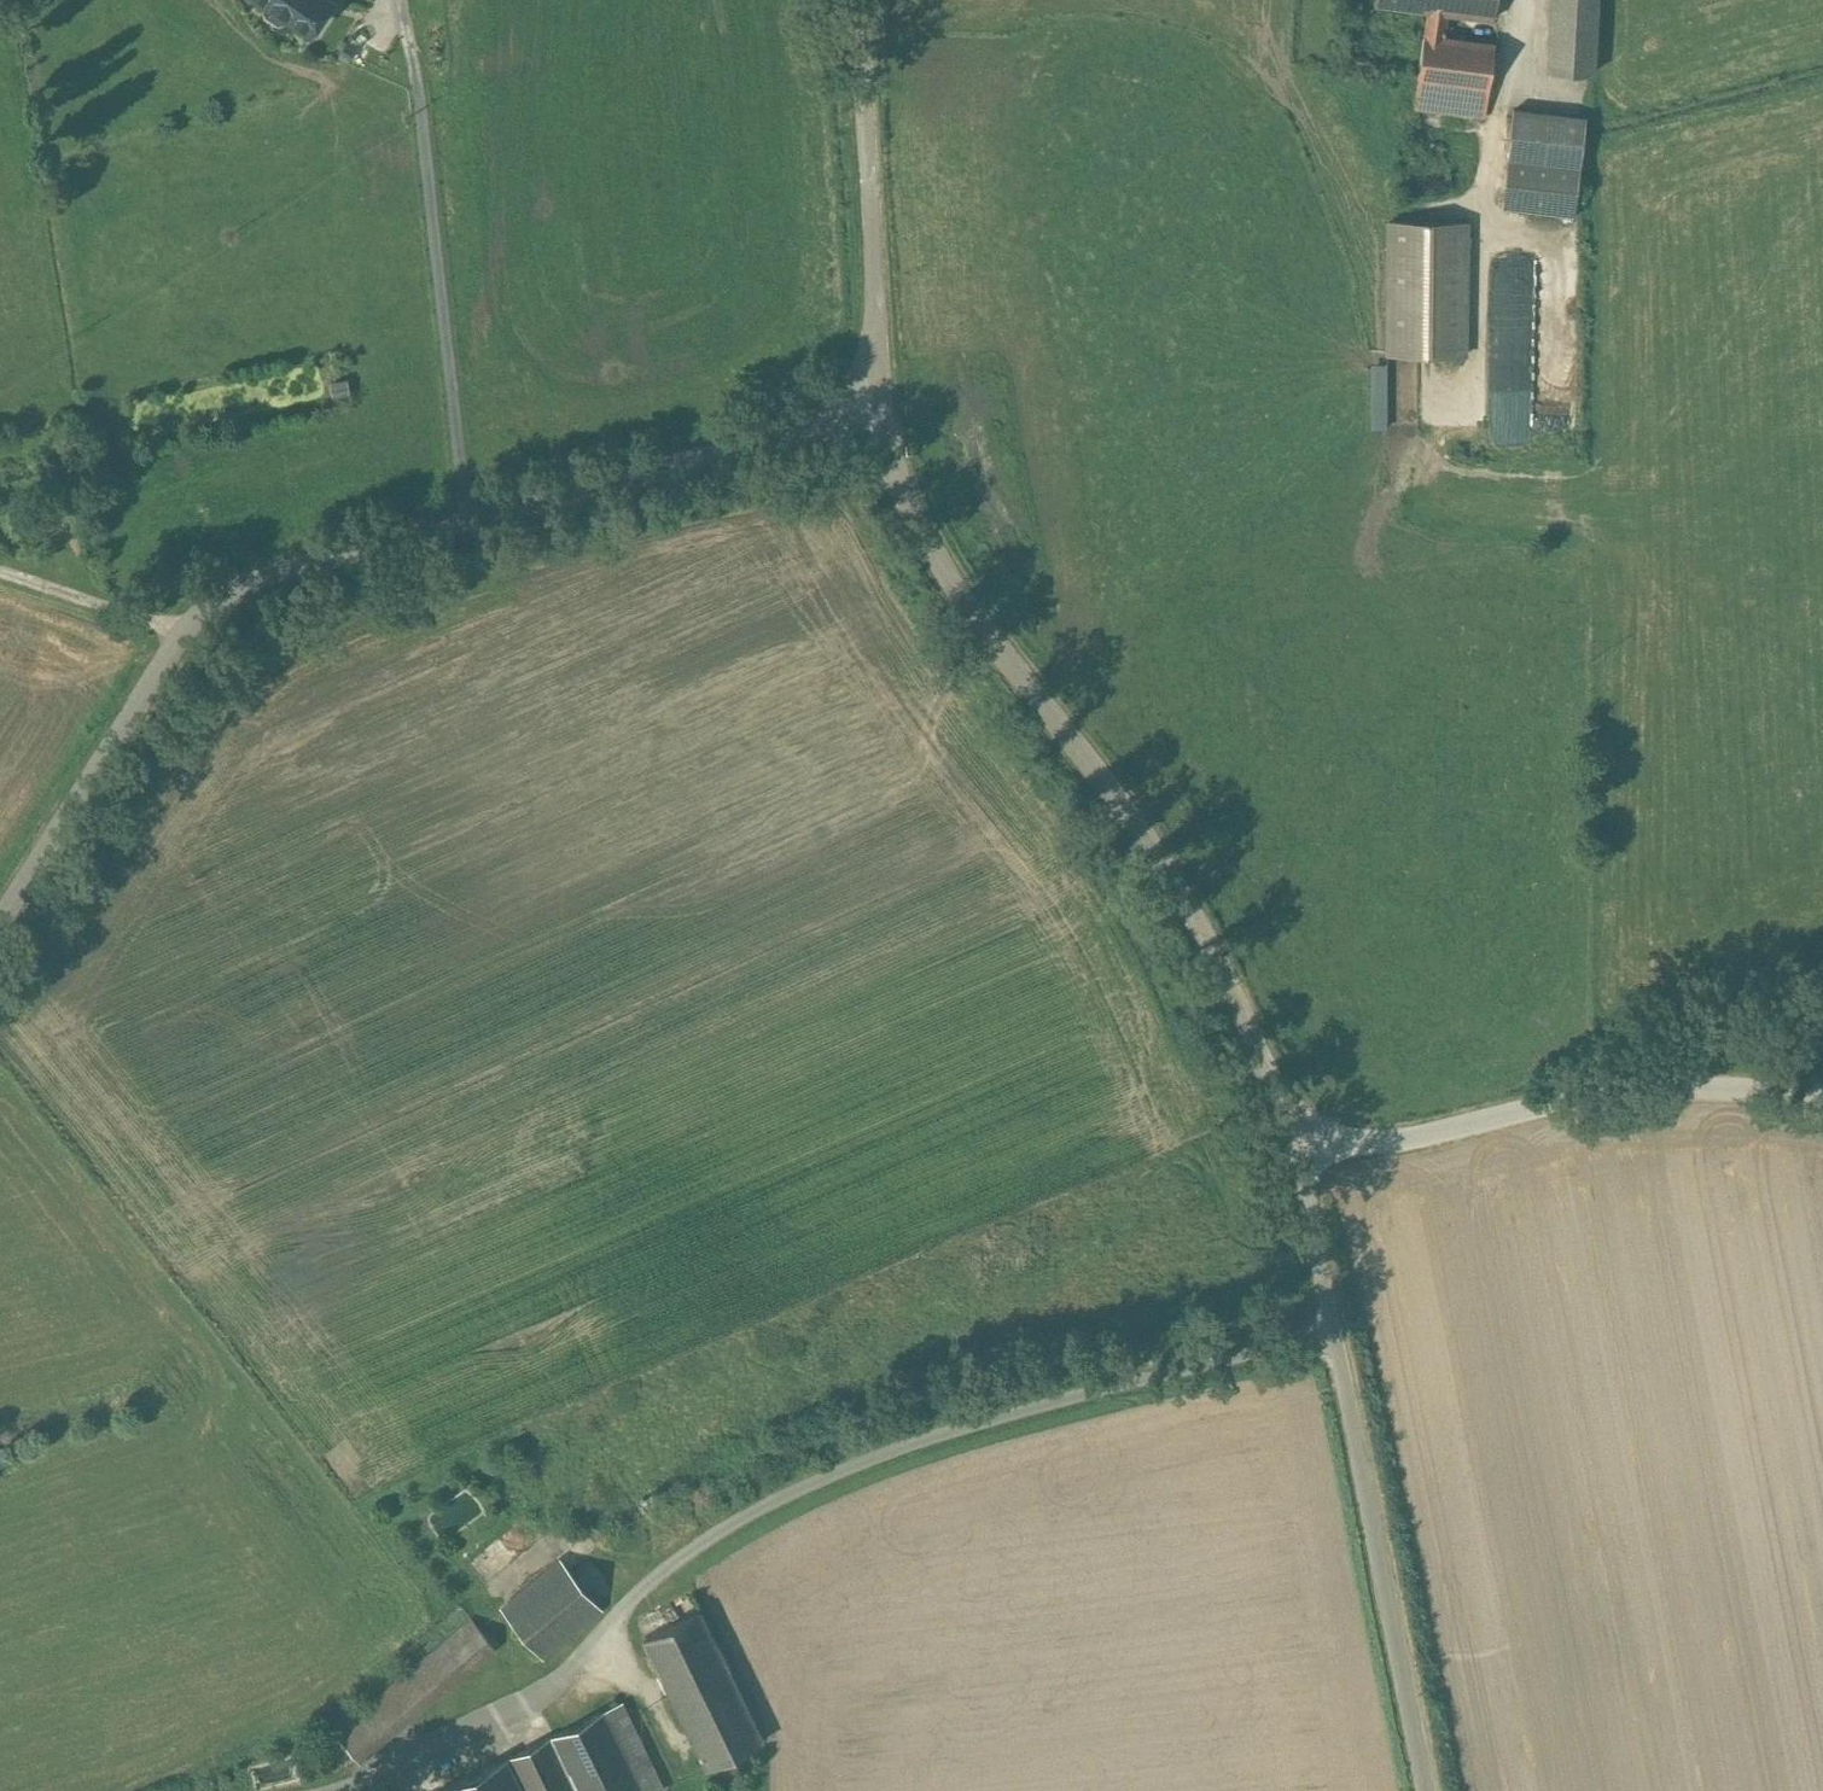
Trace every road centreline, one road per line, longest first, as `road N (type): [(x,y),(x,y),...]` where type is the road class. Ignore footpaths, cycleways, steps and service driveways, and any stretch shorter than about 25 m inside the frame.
road 1 (residential): [(879,405),(234,587),(206,606),(183,639),(0,925)]
road 2 (residential): [(879,405),(902,489),(938,559),(1188,900),(1261,1059),(1310,1137)]
road 3 (residential): [(1310,1137),(1308,1201),(1433,1790)]
road 4 (unclassified): [(1822,1089),(1657,1082),(1421,1135),(1310,1137)]
road 5 (residential): [(872,0),(867,67),(879,405)]

